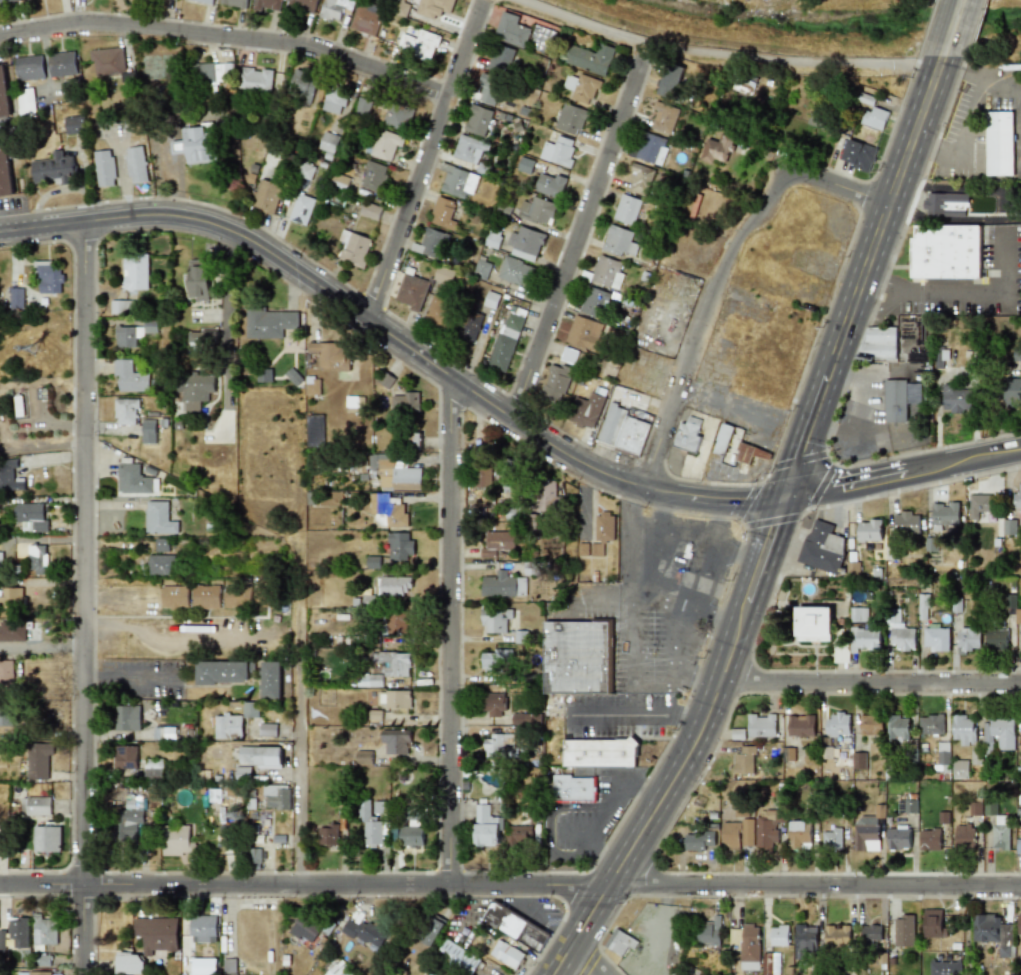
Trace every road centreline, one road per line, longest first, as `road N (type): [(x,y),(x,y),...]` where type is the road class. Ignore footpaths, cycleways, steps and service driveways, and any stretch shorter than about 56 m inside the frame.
road 1 (residential): [(0,887),(1020,887)]
road 2 (tertiary): [(0,232),(146,215),(206,221),(262,246),(598,472),(703,500),(782,498)]
road 3 (residential): [(85,974),(89,222)]
road 4 (secondary): [(550,974),(696,739),(782,498)]
road 5 (residential): [(450,886),(453,377)]
road 6 (secondary): [(782,498),(942,55)]
road 7 (residential): [(0,33),(88,20),(304,44),(448,95)]
road 8 (residential): [(646,489),(735,240),(781,179),(801,174),(885,206)]
road 9 (residential): [(298,886),(301,496)]
road 10 (residential): [(513,419),(637,59)]
road 11 (residential): [(367,318),(481,0)]
road 12 (residential): [(723,672),(743,681),(1020,687)]
road 13 (tertiary): [(782,498),(1020,453)]

